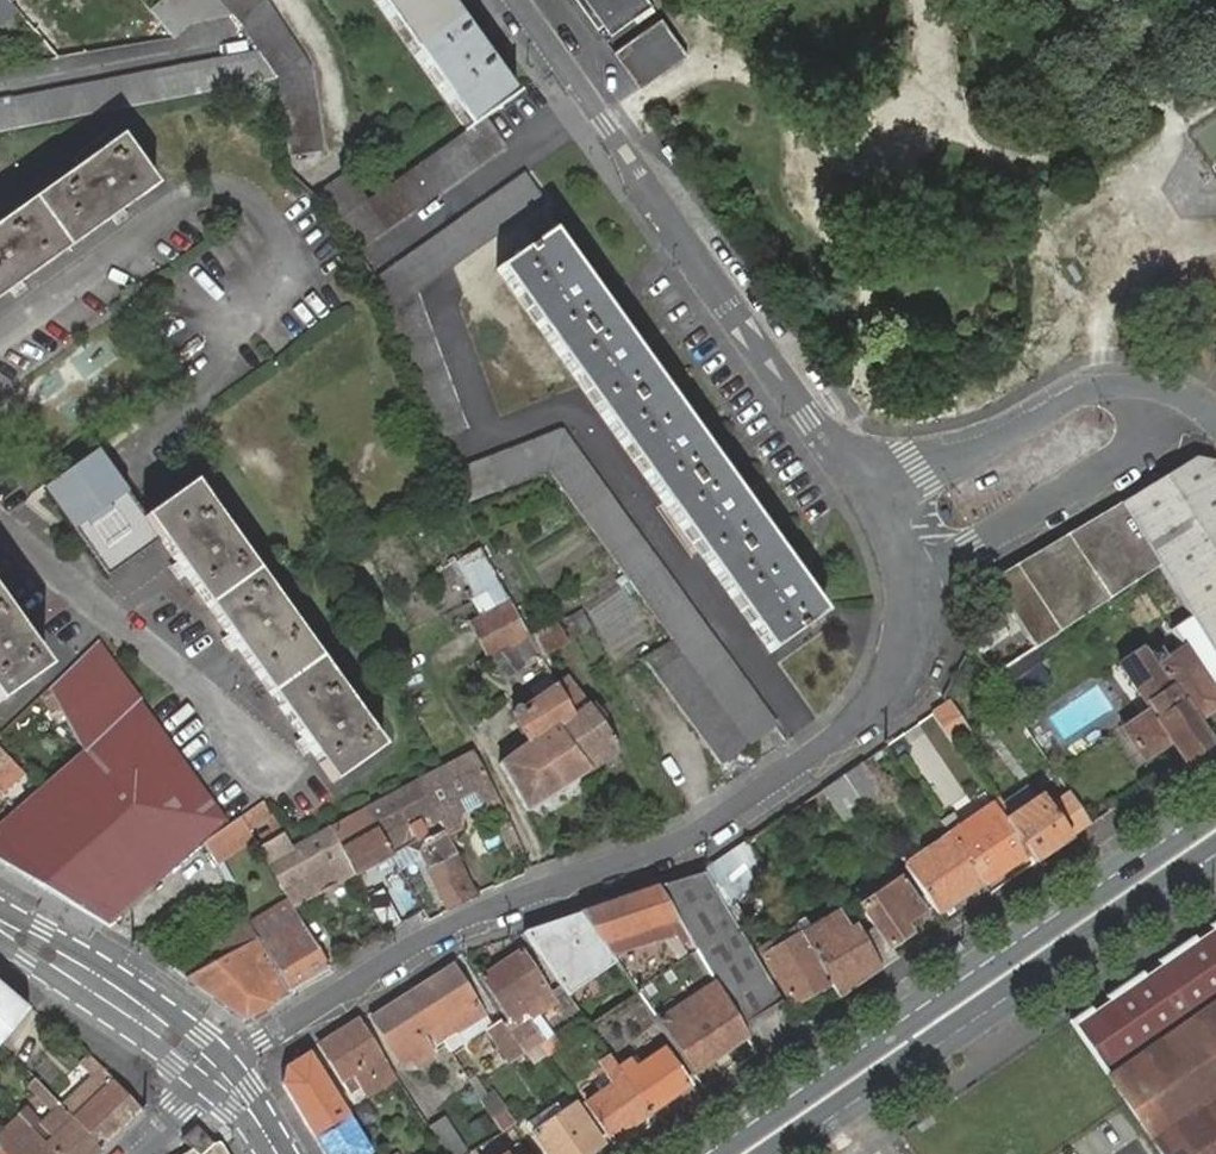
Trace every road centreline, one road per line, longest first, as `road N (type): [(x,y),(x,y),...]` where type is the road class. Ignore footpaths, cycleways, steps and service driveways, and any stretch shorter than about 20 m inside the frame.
road 1 (residential): [(217,1075),(417,943),(704,831),(854,727),(904,660),(913,627),(910,590)]
road 2 (residential): [(872,509),(519,0)]
road 3 (primary): [(1215,805),(705,1153)]
road 4 (primary): [(779,1153),(1215,856)]
road 5 (residential): [(1182,392),(1133,381),(1103,384),(872,509)]
road 6 (residential): [(910,590),(1122,460),(1161,429),(1182,392)]
road 7 (residential): [(0,923),(123,1000),(217,1075)]

